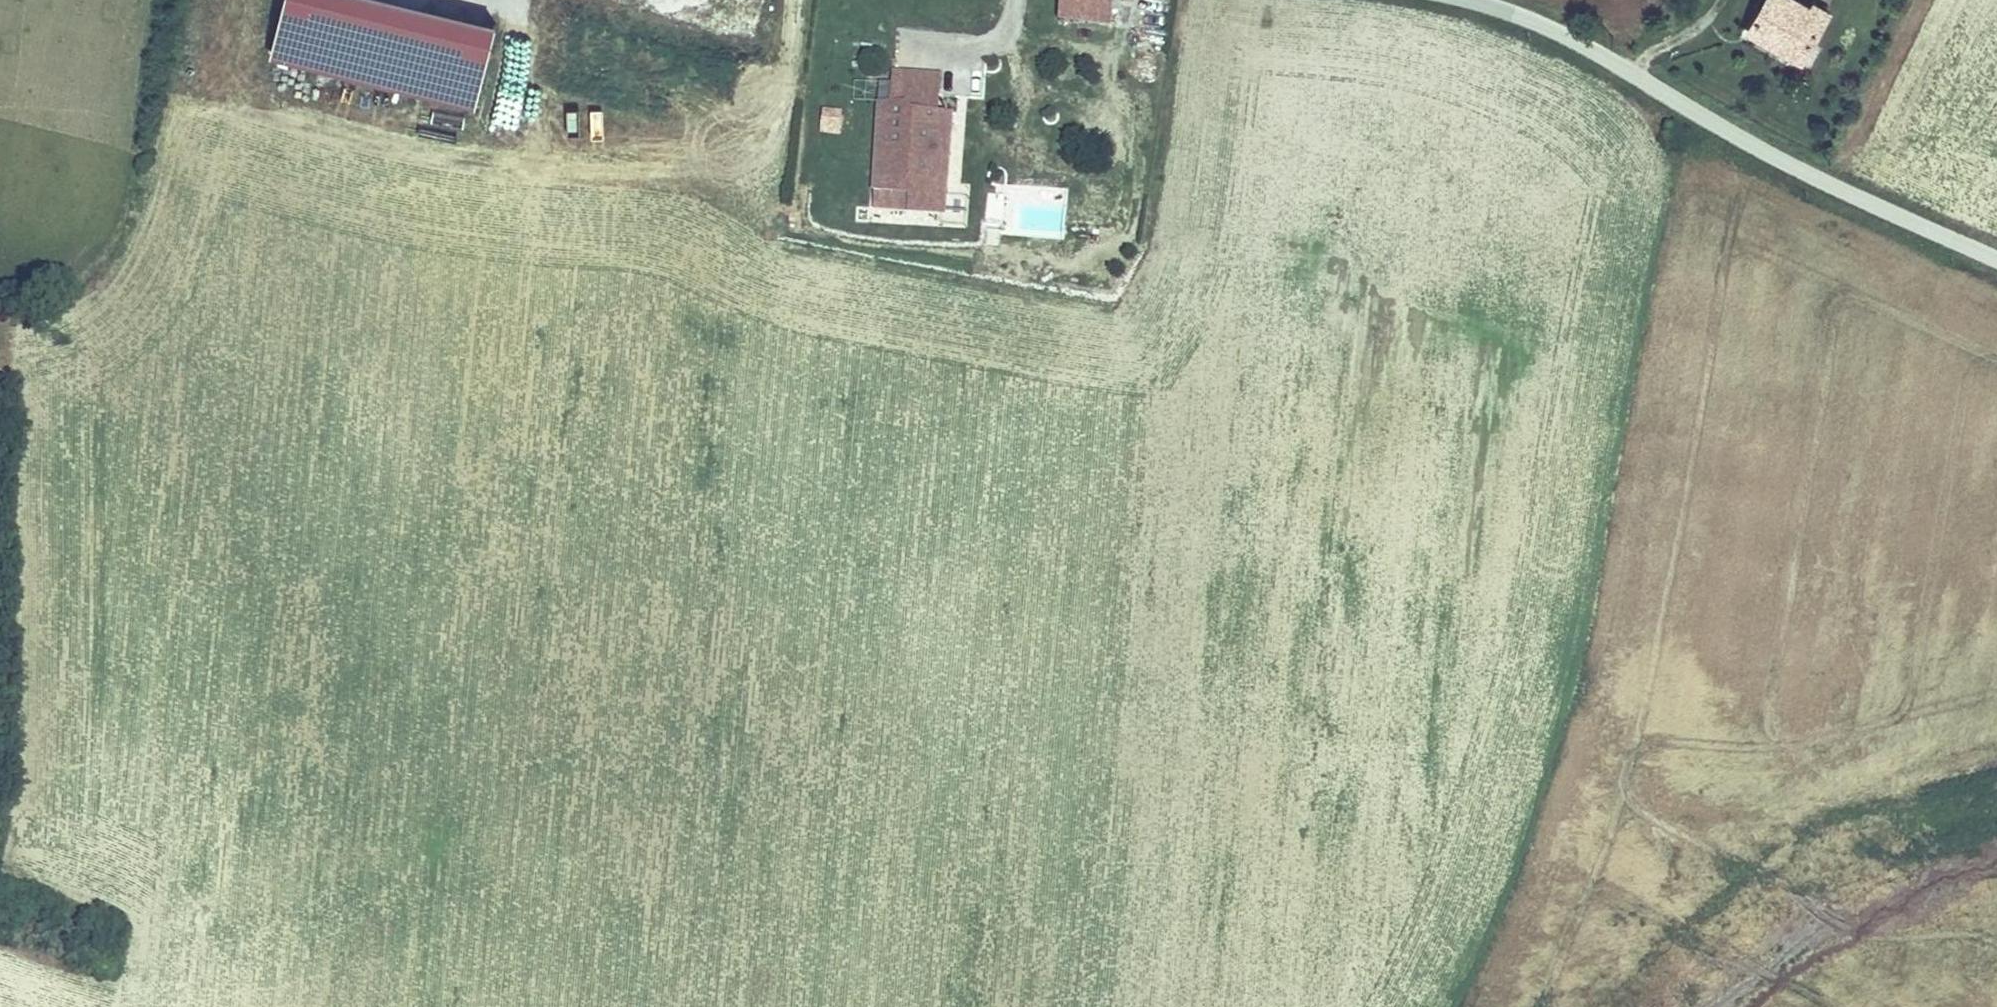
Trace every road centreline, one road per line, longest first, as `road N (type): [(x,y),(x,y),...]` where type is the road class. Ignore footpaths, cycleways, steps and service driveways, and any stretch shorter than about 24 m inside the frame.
road 1 (unclassified): [(1465,0),(1546,27),(1758,150),(1996,260)]

